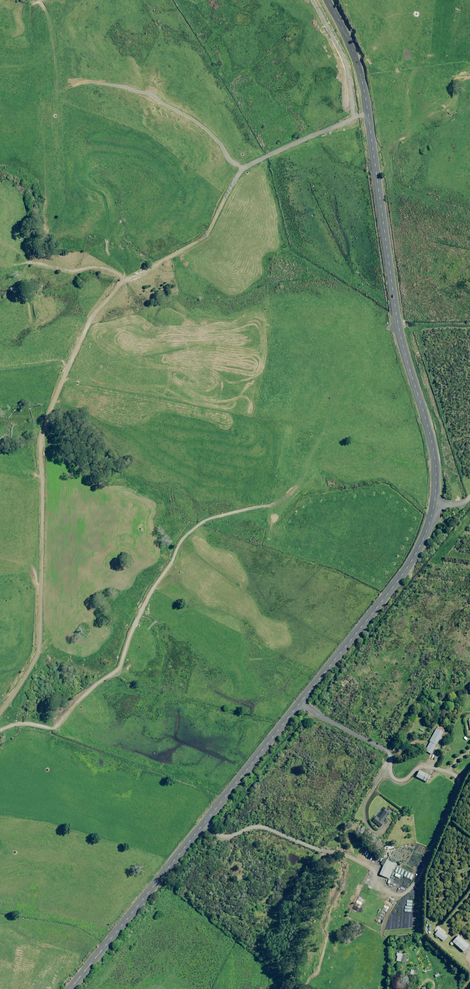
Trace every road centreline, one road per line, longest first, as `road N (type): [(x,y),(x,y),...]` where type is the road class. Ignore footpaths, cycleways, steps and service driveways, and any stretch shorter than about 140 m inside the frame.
road 1 (secondary): [(71,988),(395,585),(431,517),(431,444),(397,326),(358,77),(325,0)]
road 2 (track): [(365,112),(249,165),(206,234),(124,282),(90,320),(46,417),(40,651),(0,714)]

